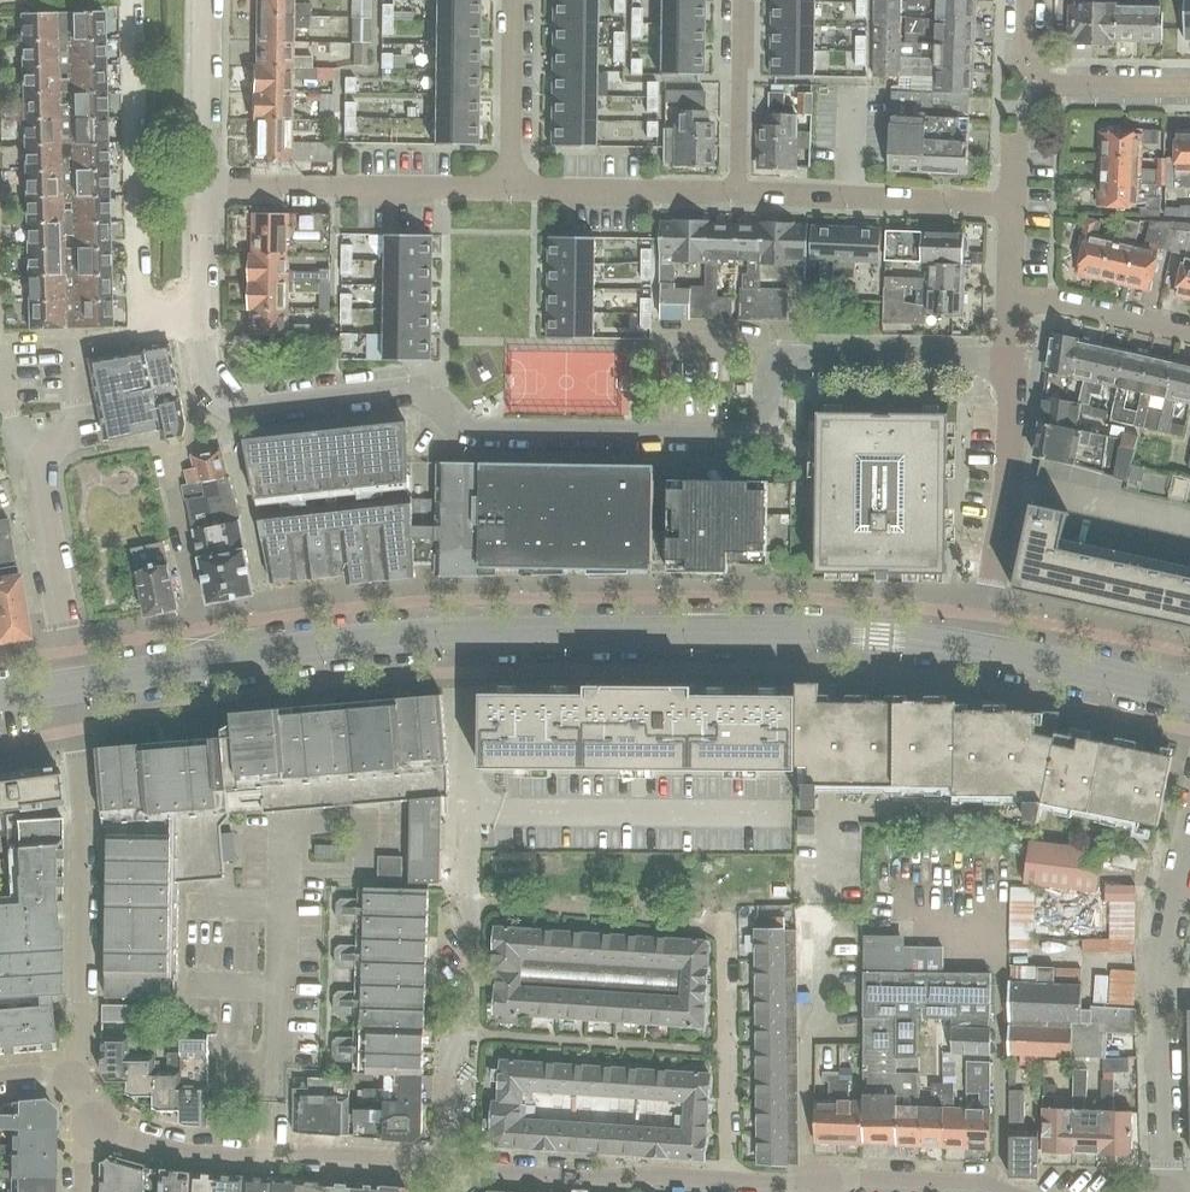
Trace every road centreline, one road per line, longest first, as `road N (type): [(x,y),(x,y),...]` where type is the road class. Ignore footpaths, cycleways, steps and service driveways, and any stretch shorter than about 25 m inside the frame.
road 1 (secondary): [(70,685),(418,636),(830,633),(980,648)]
road 2 (residential): [(226,403),(257,411),(412,391),(485,433),(739,437),(762,428),(772,373),(788,359),(1012,359)]
road 3 (residential): [(128,0),(136,297),(145,314),(160,320),(203,318)]
road 4 (residential): [(1162,1191),(1164,955),(1189,830)]
road 5 (residential): [(92,1128),(185,1152),(410,1159),(451,1168)]
road 6 (residential): [(81,999),(83,827),(70,685)]
road 7 (residential): [(205,186),(510,189)]
road 8 (residential): [(980,648),(1009,484),(1012,359)]
road 9 (residential): [(738,192),(1014,204)]
road 10 (residential): [(451,1168),(725,1179)]
road 11 (residential): [(451,1168),(447,1056),(469,1029),(473,903)]
road 12 (residential): [(725,1179),(722,932)]
road 13 (residential): [(1189,86),(1049,82),(1027,64),(1027,0)]
road 14 (residential): [(510,189),(738,192)]
road 15 (residential): [(70,685),(43,463)]
road 16 (secondary): [(980,648),(1189,694)]
road 17 (residential): [(738,192),(744,0)]
road 18 (residential): [(817,1180),(988,1183),(1005,1191)]
road 19 (residential): [(510,189),(513,0)]
road 20 (residential): [(205,186),(207,0)]
road 21 (residential): [(1009,301),(1189,336)]
road 22 (residential): [(203,318),(205,186)]

